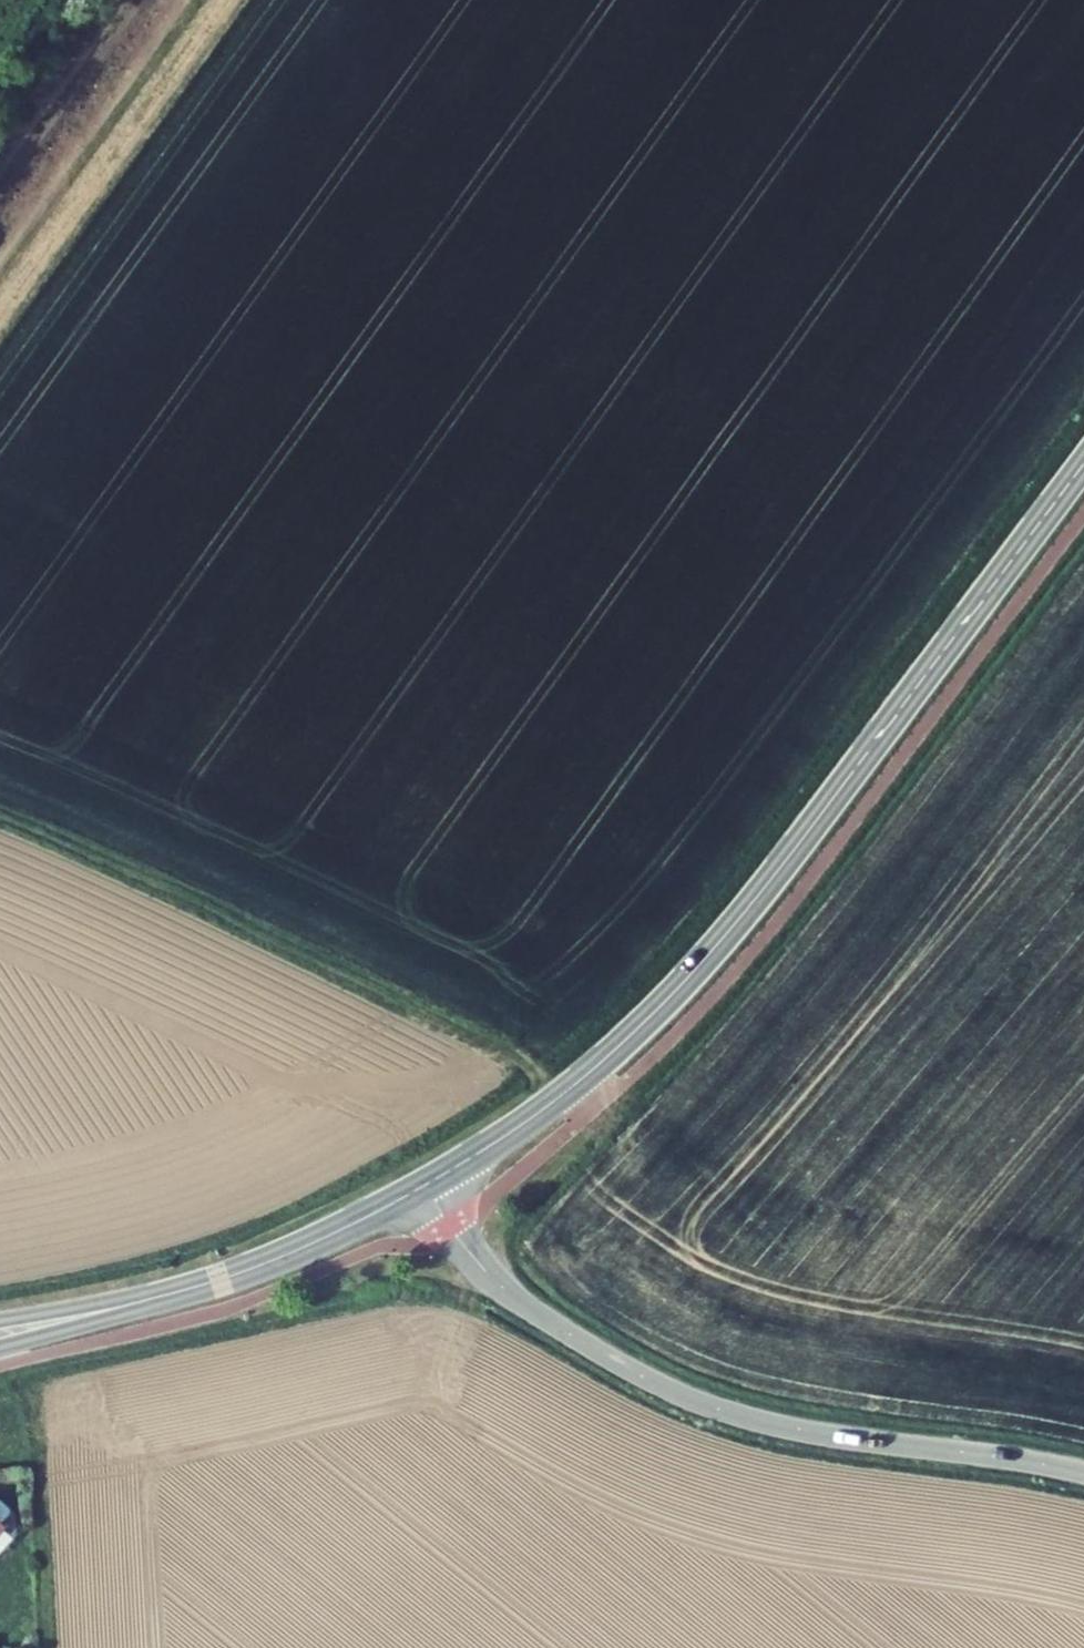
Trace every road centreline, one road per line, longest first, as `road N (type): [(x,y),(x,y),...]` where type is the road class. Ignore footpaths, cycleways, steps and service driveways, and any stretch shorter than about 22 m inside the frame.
road 1 (tertiary): [(1083,465),(684,982),(576,1084),(426,1183)]
road 2 (unclassified): [(1083,1471),(788,1427),(665,1388),(500,1285),(426,1183)]
road 3 (tertiary): [(426,1183),(302,1248),(155,1296)]
road 4 (tertiary): [(0,1347),(155,1296)]
road 5 (tertiary): [(155,1296),(0,1319)]

